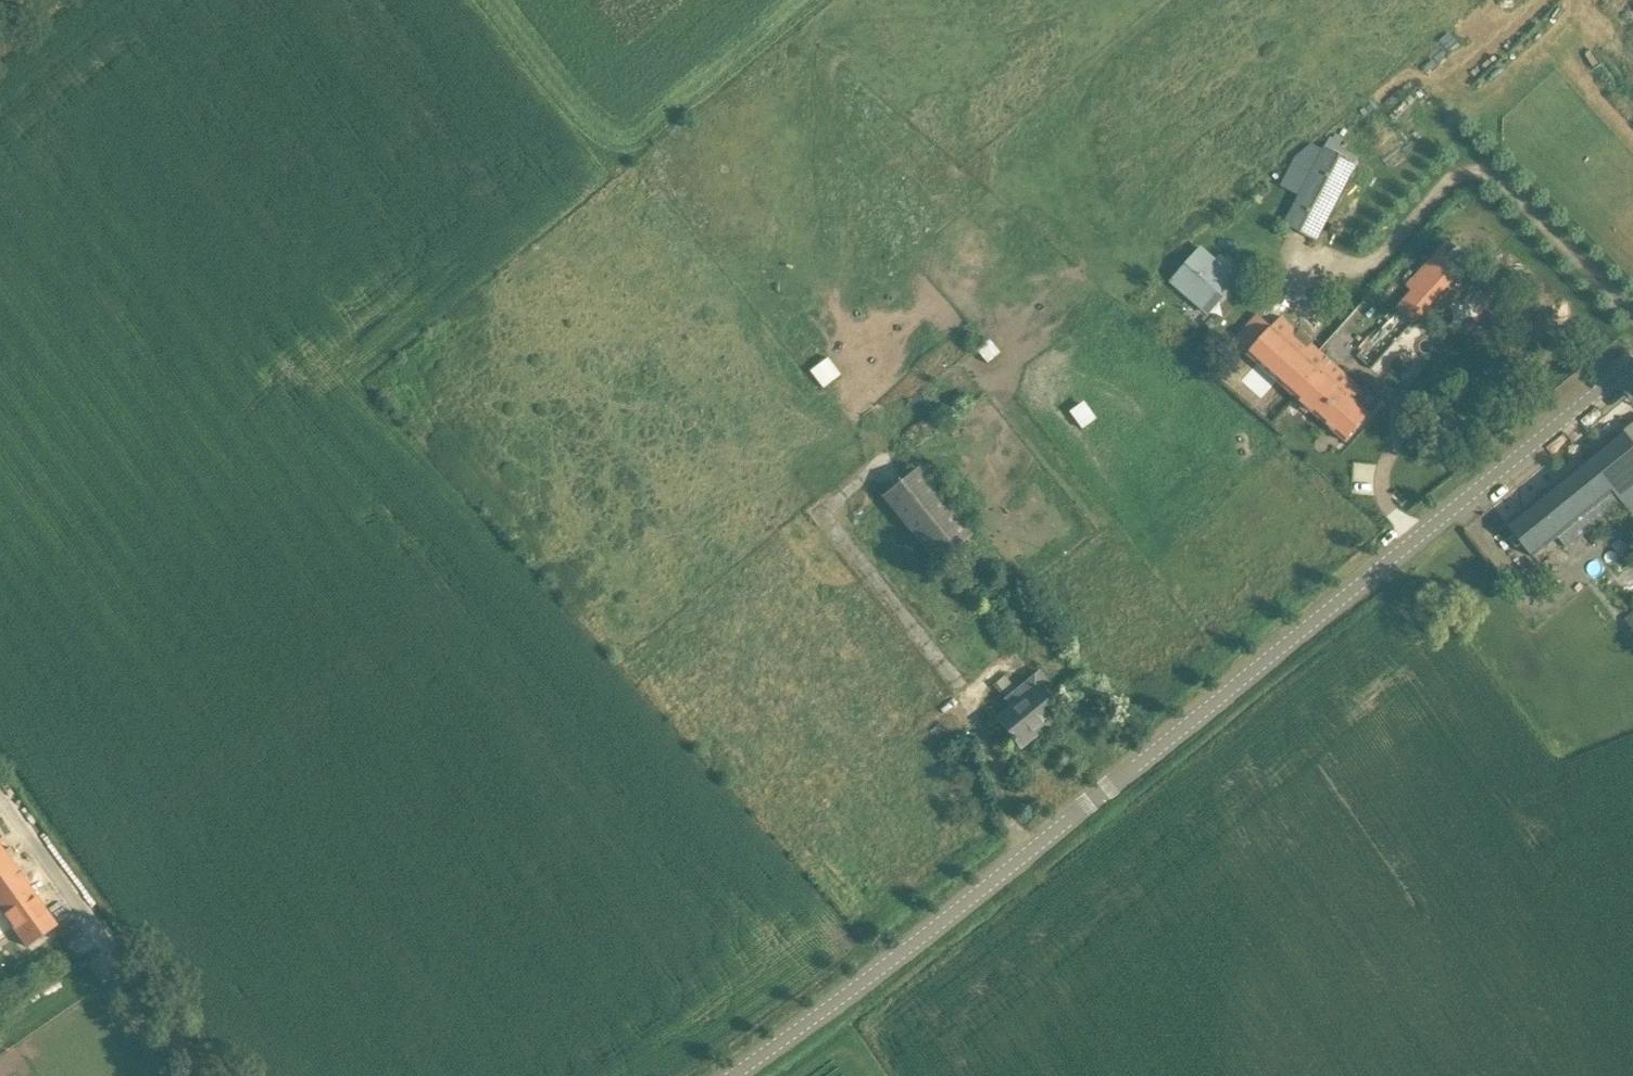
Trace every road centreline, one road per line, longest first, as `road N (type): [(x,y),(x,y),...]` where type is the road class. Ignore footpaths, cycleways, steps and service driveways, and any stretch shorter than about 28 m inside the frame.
road 1 (tertiary): [(728,1075),(995,878),(1632,364)]
road 2 (unclassified): [(115,946),(206,1075)]

